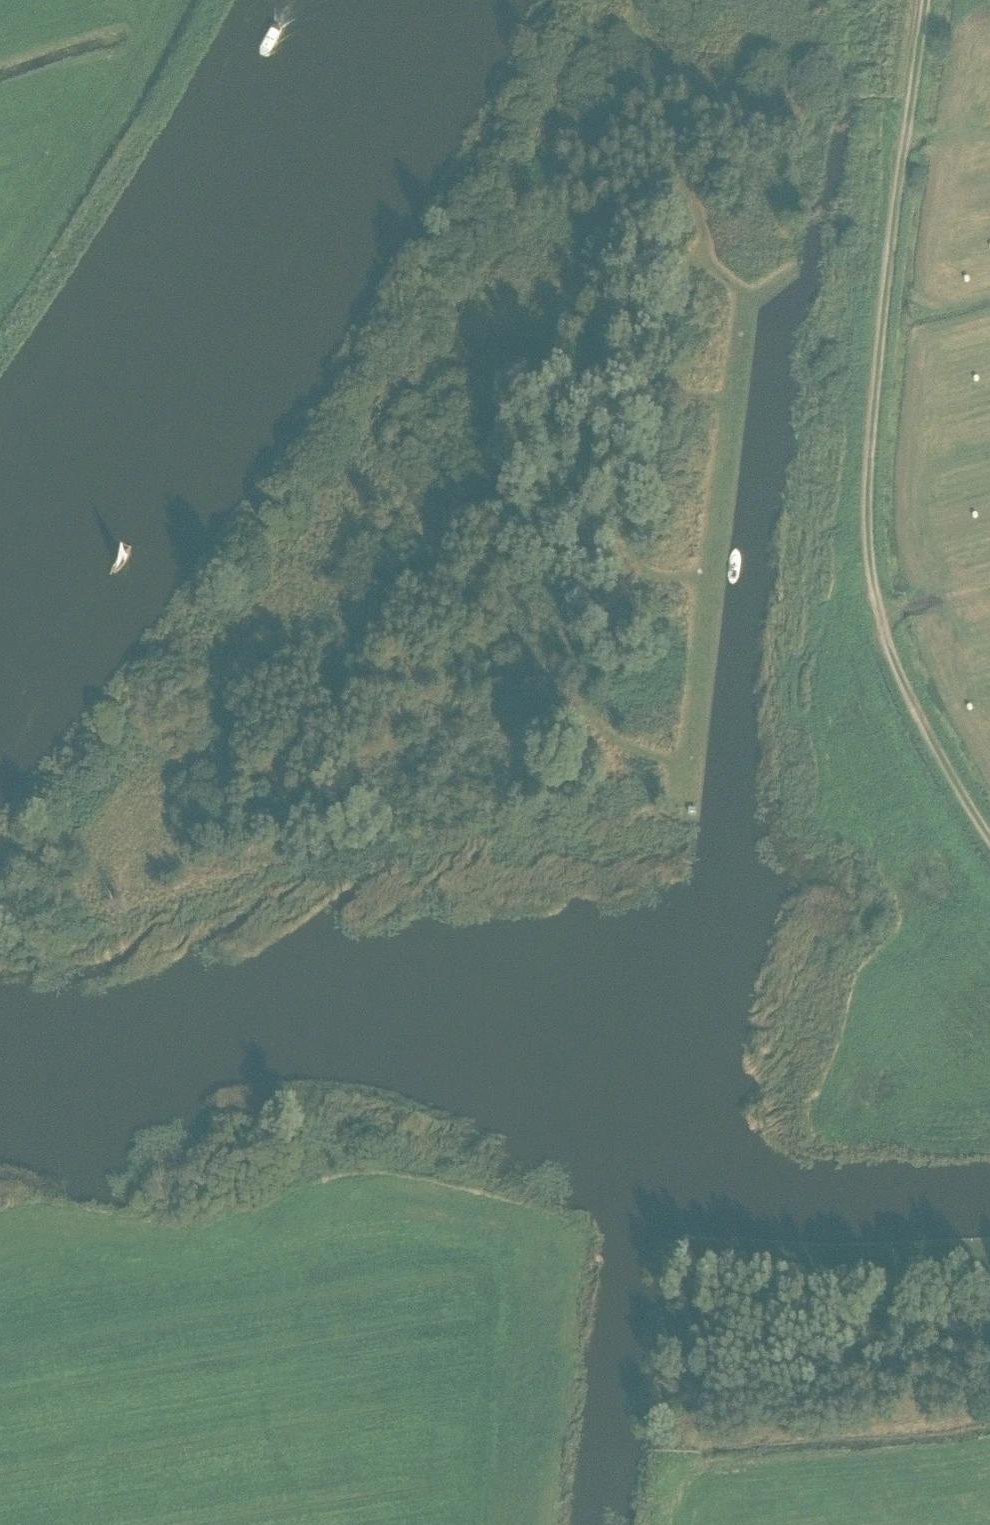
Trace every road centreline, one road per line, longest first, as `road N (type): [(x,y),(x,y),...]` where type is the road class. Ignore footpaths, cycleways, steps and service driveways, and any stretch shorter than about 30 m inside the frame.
road 1 (track): [(989,839),(905,698),(875,596),(868,468),(922,0)]

